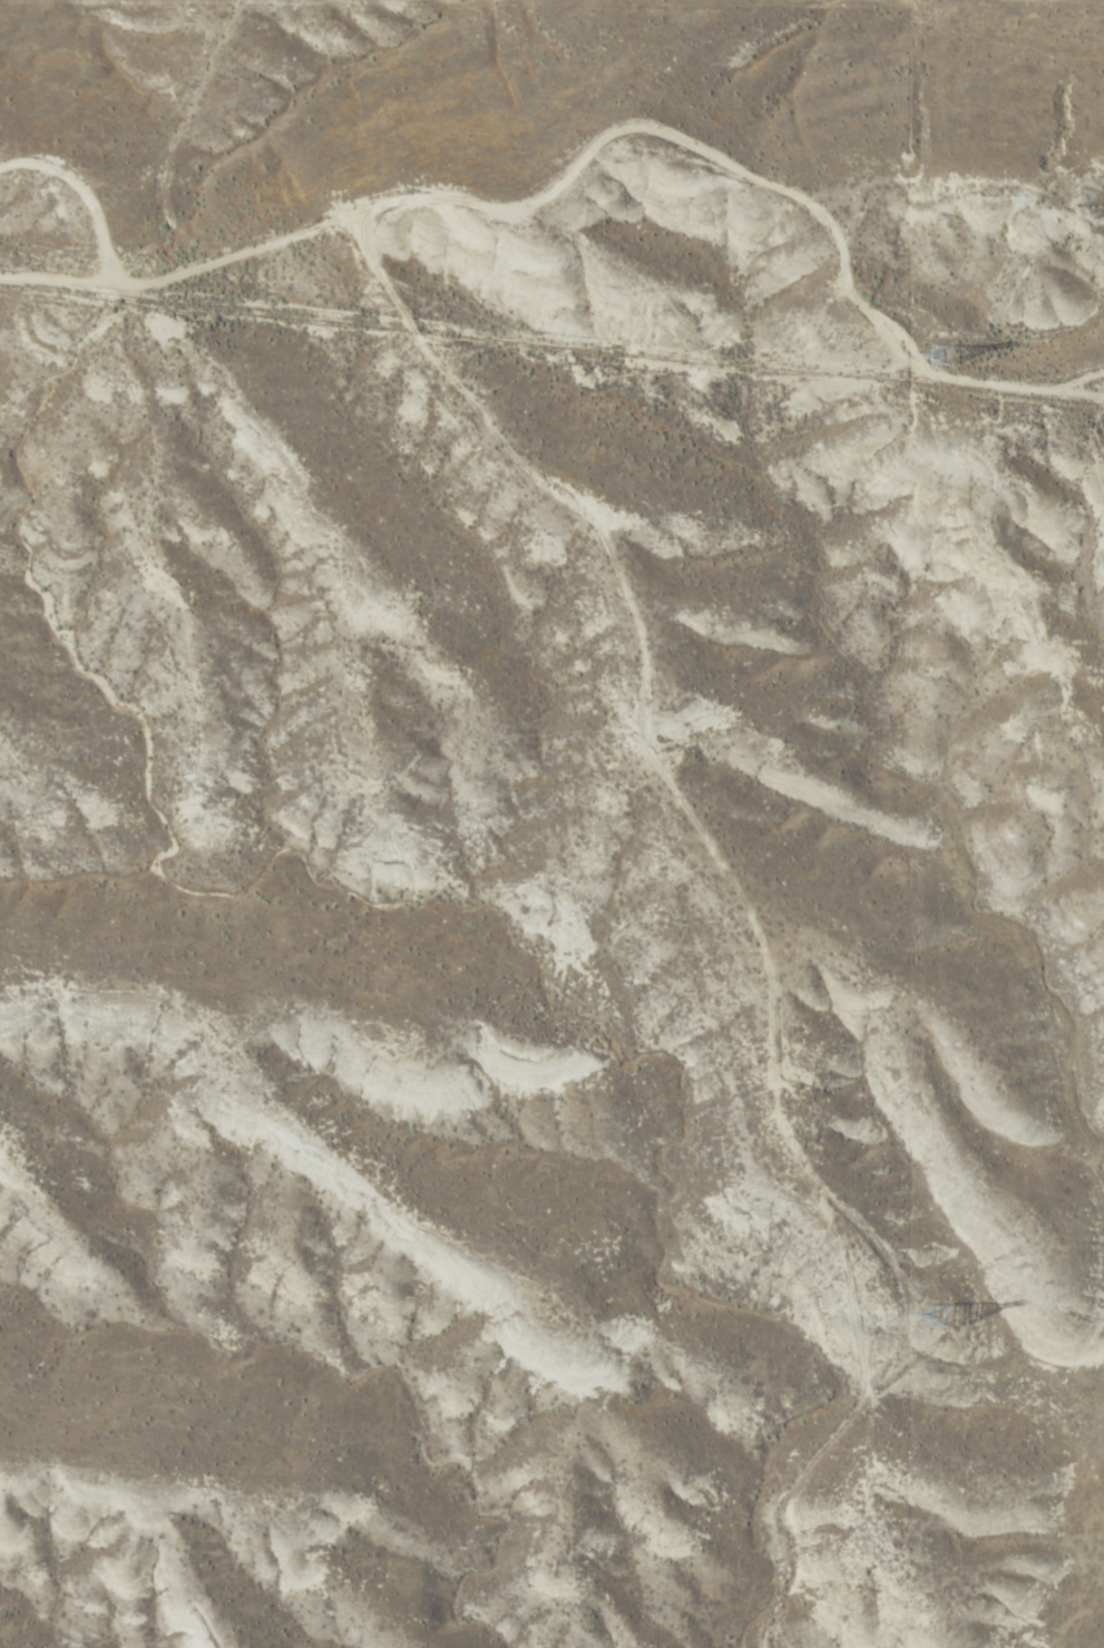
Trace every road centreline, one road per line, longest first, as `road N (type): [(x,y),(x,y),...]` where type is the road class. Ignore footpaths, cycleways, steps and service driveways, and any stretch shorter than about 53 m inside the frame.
road 1 (track): [(0,185),(105,181),(218,285),(434,209),(574,205),(691,158),(813,176),(983,370),(1029,393),(1103,377)]

